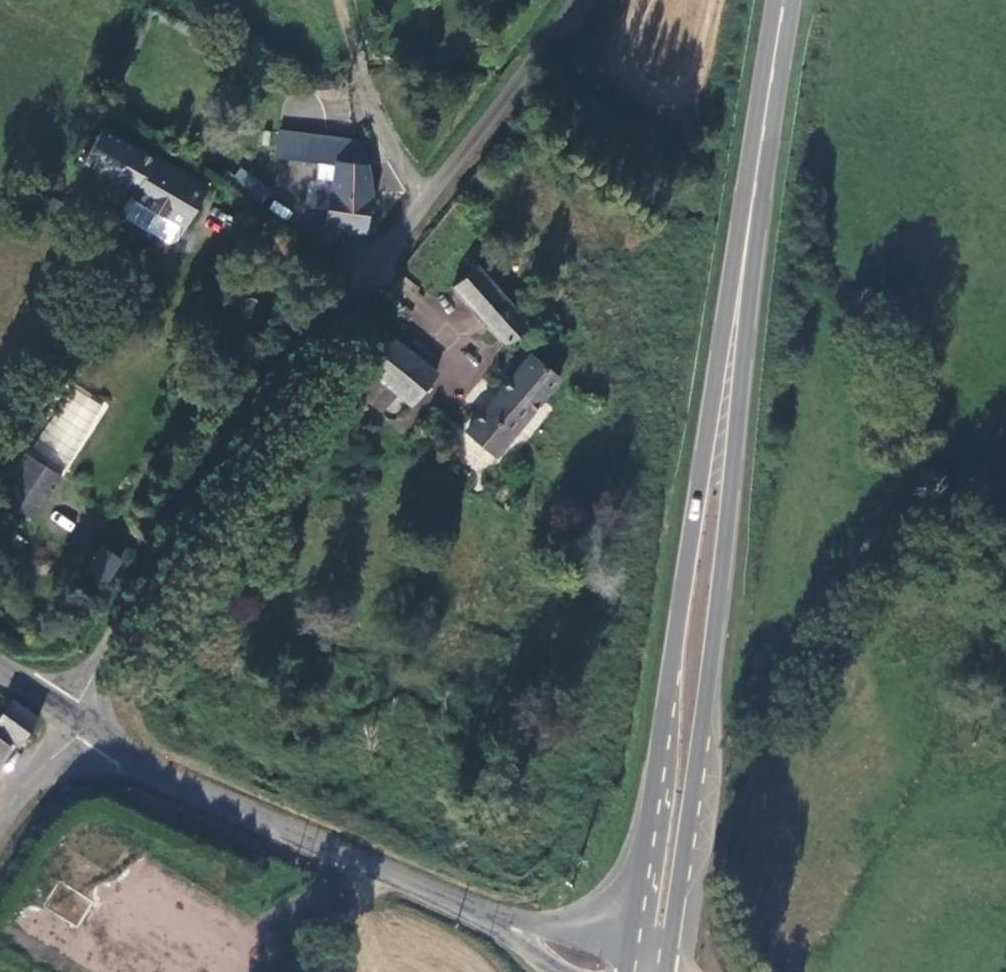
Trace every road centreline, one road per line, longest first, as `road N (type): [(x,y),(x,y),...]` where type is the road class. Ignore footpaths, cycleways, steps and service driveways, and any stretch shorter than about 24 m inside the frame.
road 1 (secondary): [(785,0),(645,971)]
road 2 (unclassified): [(576,0),(286,376),(89,693),(82,719)]
road 3 (tertiary): [(615,971),(171,778),(82,719)]
road 4 (unclassified): [(82,719),(0,825)]

